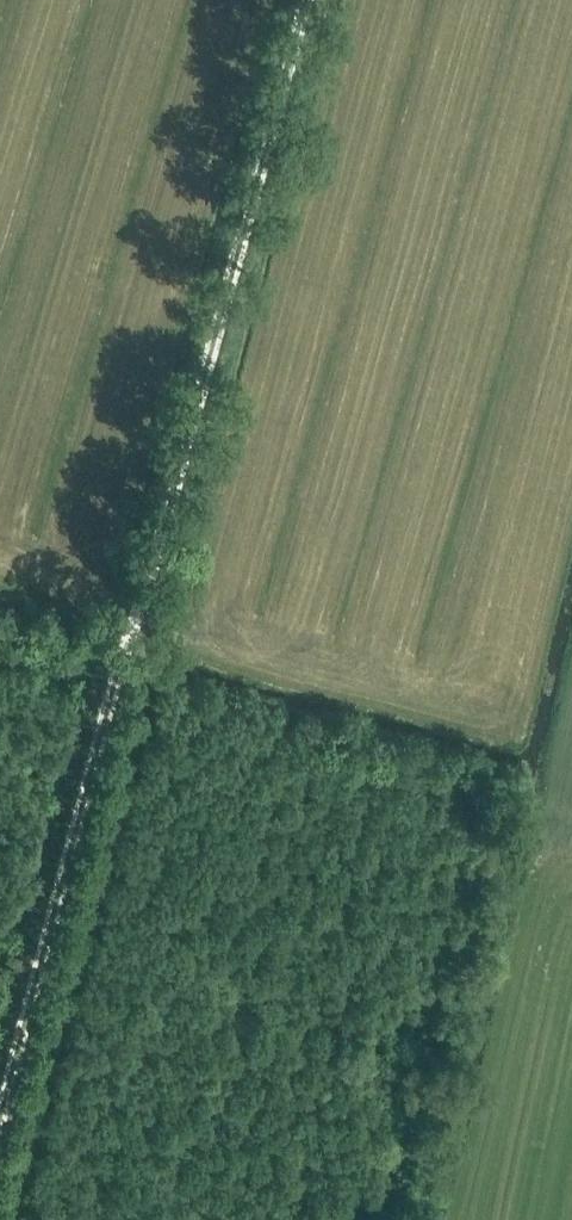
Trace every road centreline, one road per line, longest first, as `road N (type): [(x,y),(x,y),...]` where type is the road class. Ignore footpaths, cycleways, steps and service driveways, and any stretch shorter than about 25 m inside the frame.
road 1 (track): [(306,0),(0,1117)]

